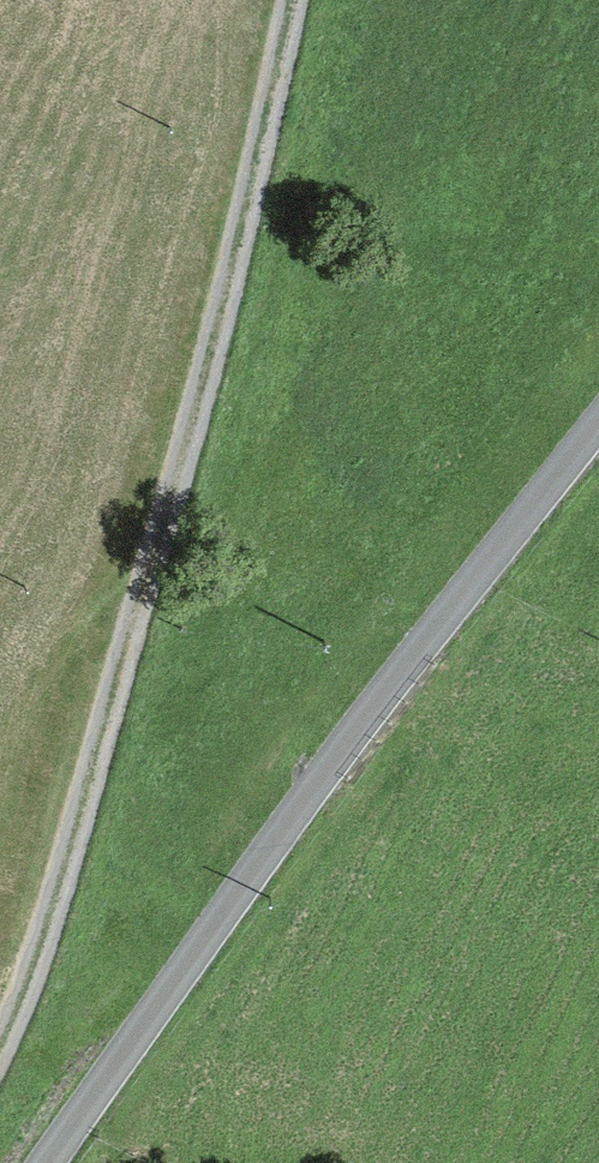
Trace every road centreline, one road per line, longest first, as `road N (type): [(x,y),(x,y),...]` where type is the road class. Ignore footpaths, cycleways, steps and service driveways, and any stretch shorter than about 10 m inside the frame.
road 1 (track): [(0,1072),(58,944),(121,680),(168,395),(249,0)]
road 2 (unclassified): [(598,439),(60,1162)]

